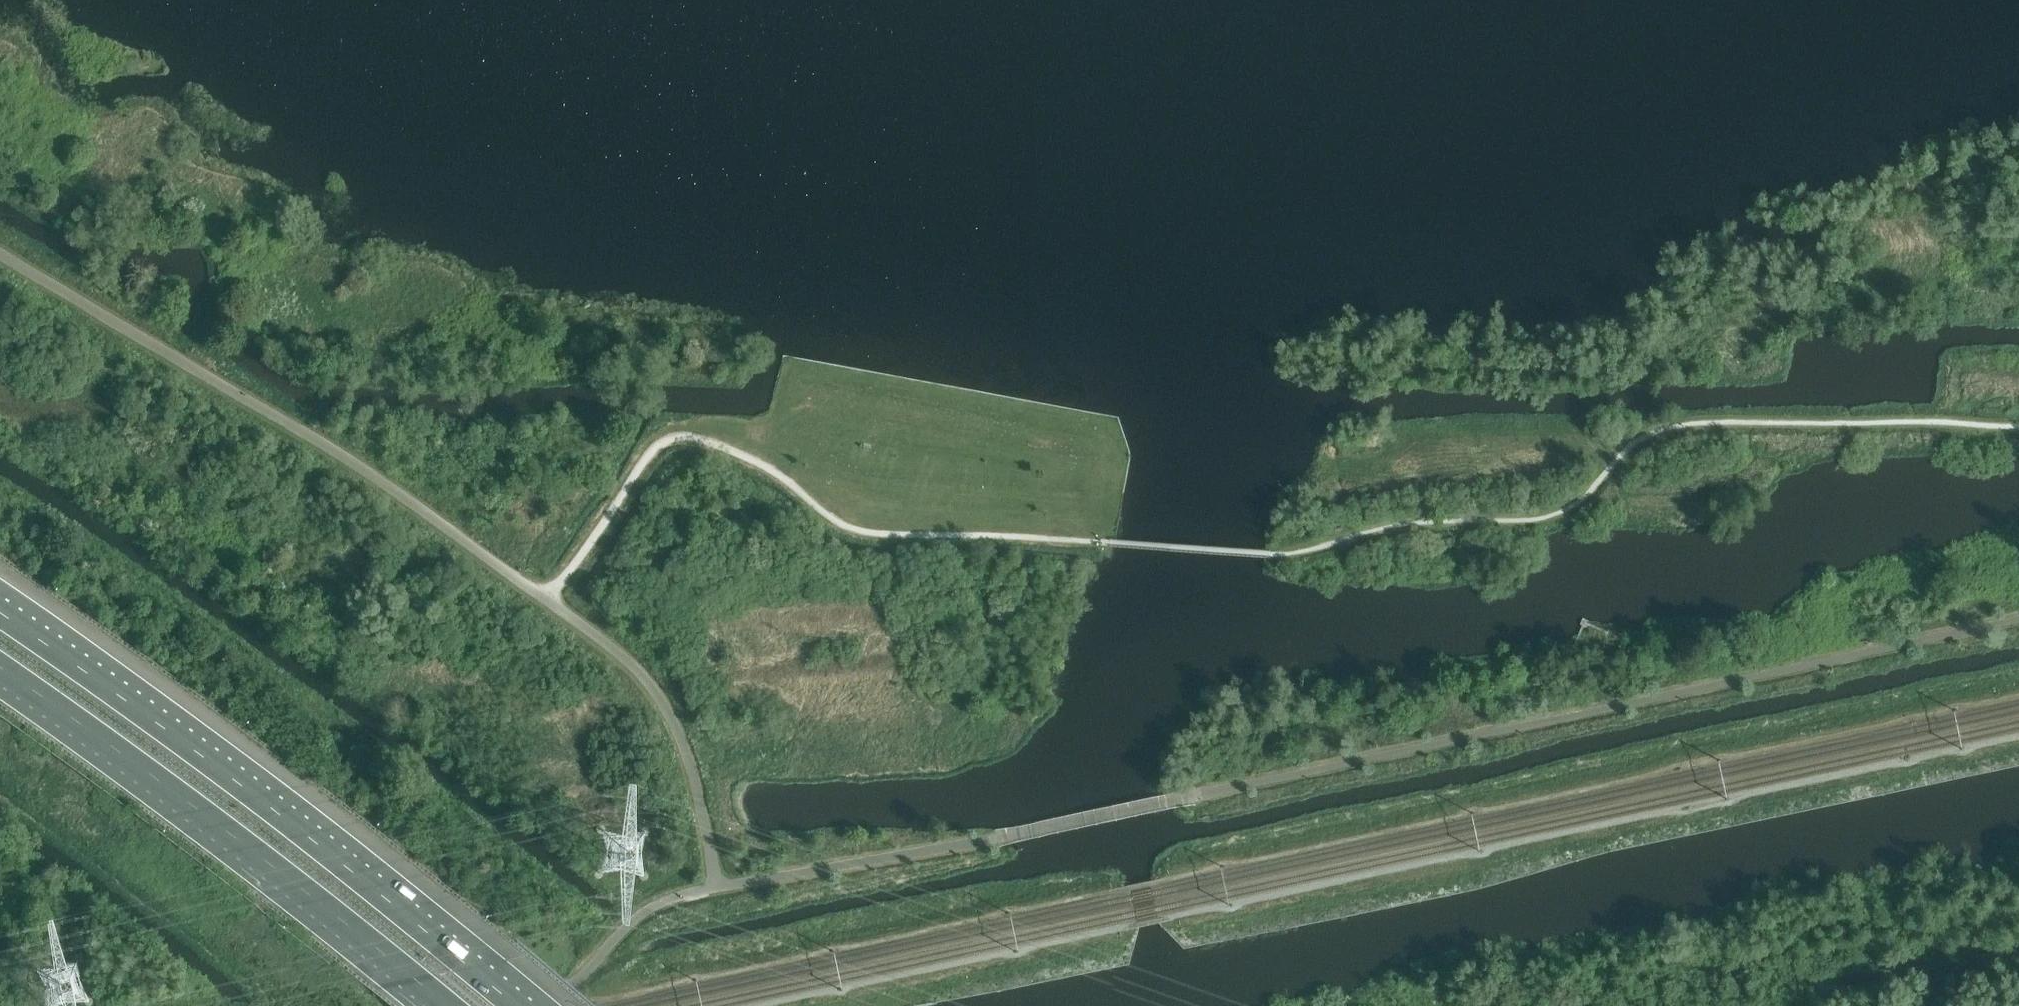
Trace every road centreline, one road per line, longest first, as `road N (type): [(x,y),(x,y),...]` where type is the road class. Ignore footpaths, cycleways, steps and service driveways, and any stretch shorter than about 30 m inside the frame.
road 1 (motorway): [(518,1005),(231,779),(0,610)]
road 2 (motorway): [(0,667),(437,1005)]

